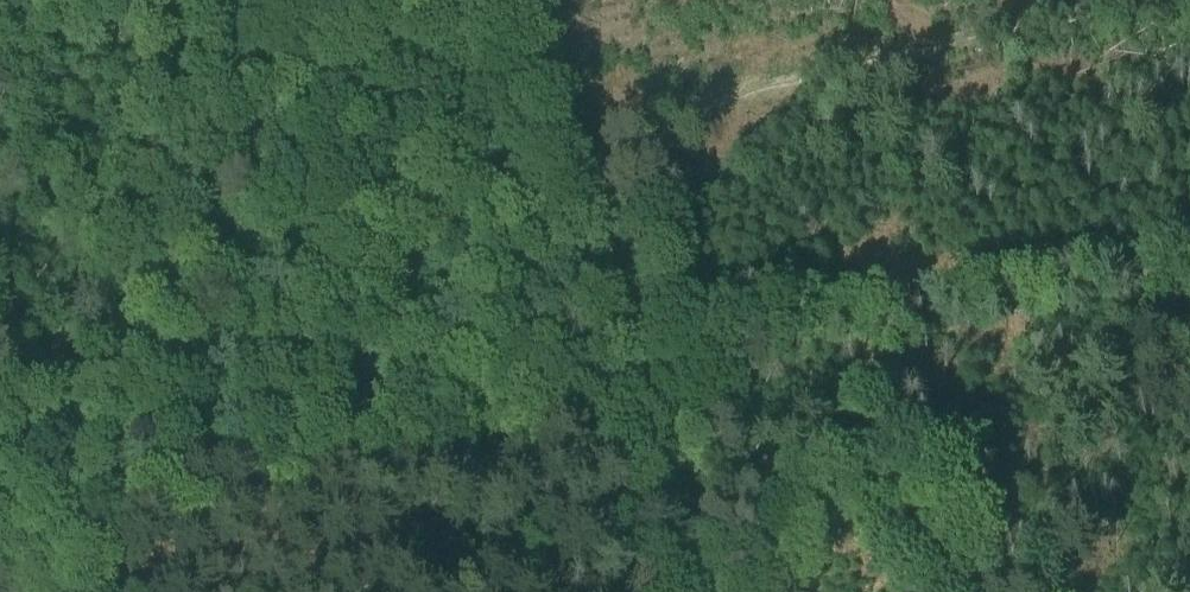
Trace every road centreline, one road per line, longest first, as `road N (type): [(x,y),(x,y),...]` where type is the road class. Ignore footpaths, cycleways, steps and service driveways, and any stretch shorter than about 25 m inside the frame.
road 1 (track): [(0,460),(628,332)]
road 2 (track): [(628,332),(573,144),(517,0)]
road 3 (track): [(628,332),(705,591)]

